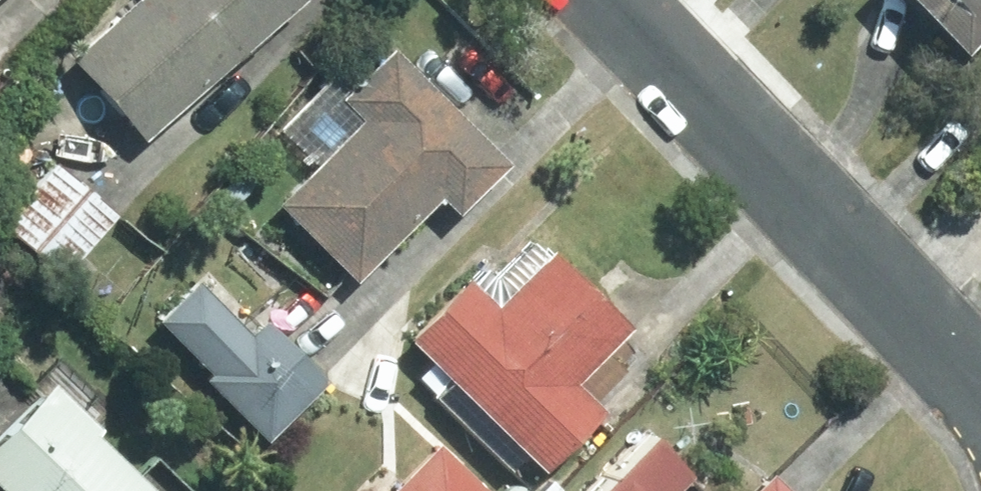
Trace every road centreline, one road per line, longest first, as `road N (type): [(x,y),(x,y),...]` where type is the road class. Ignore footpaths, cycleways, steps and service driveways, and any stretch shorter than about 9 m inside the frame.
road 1 (residential): [(606,0),(980,393)]

